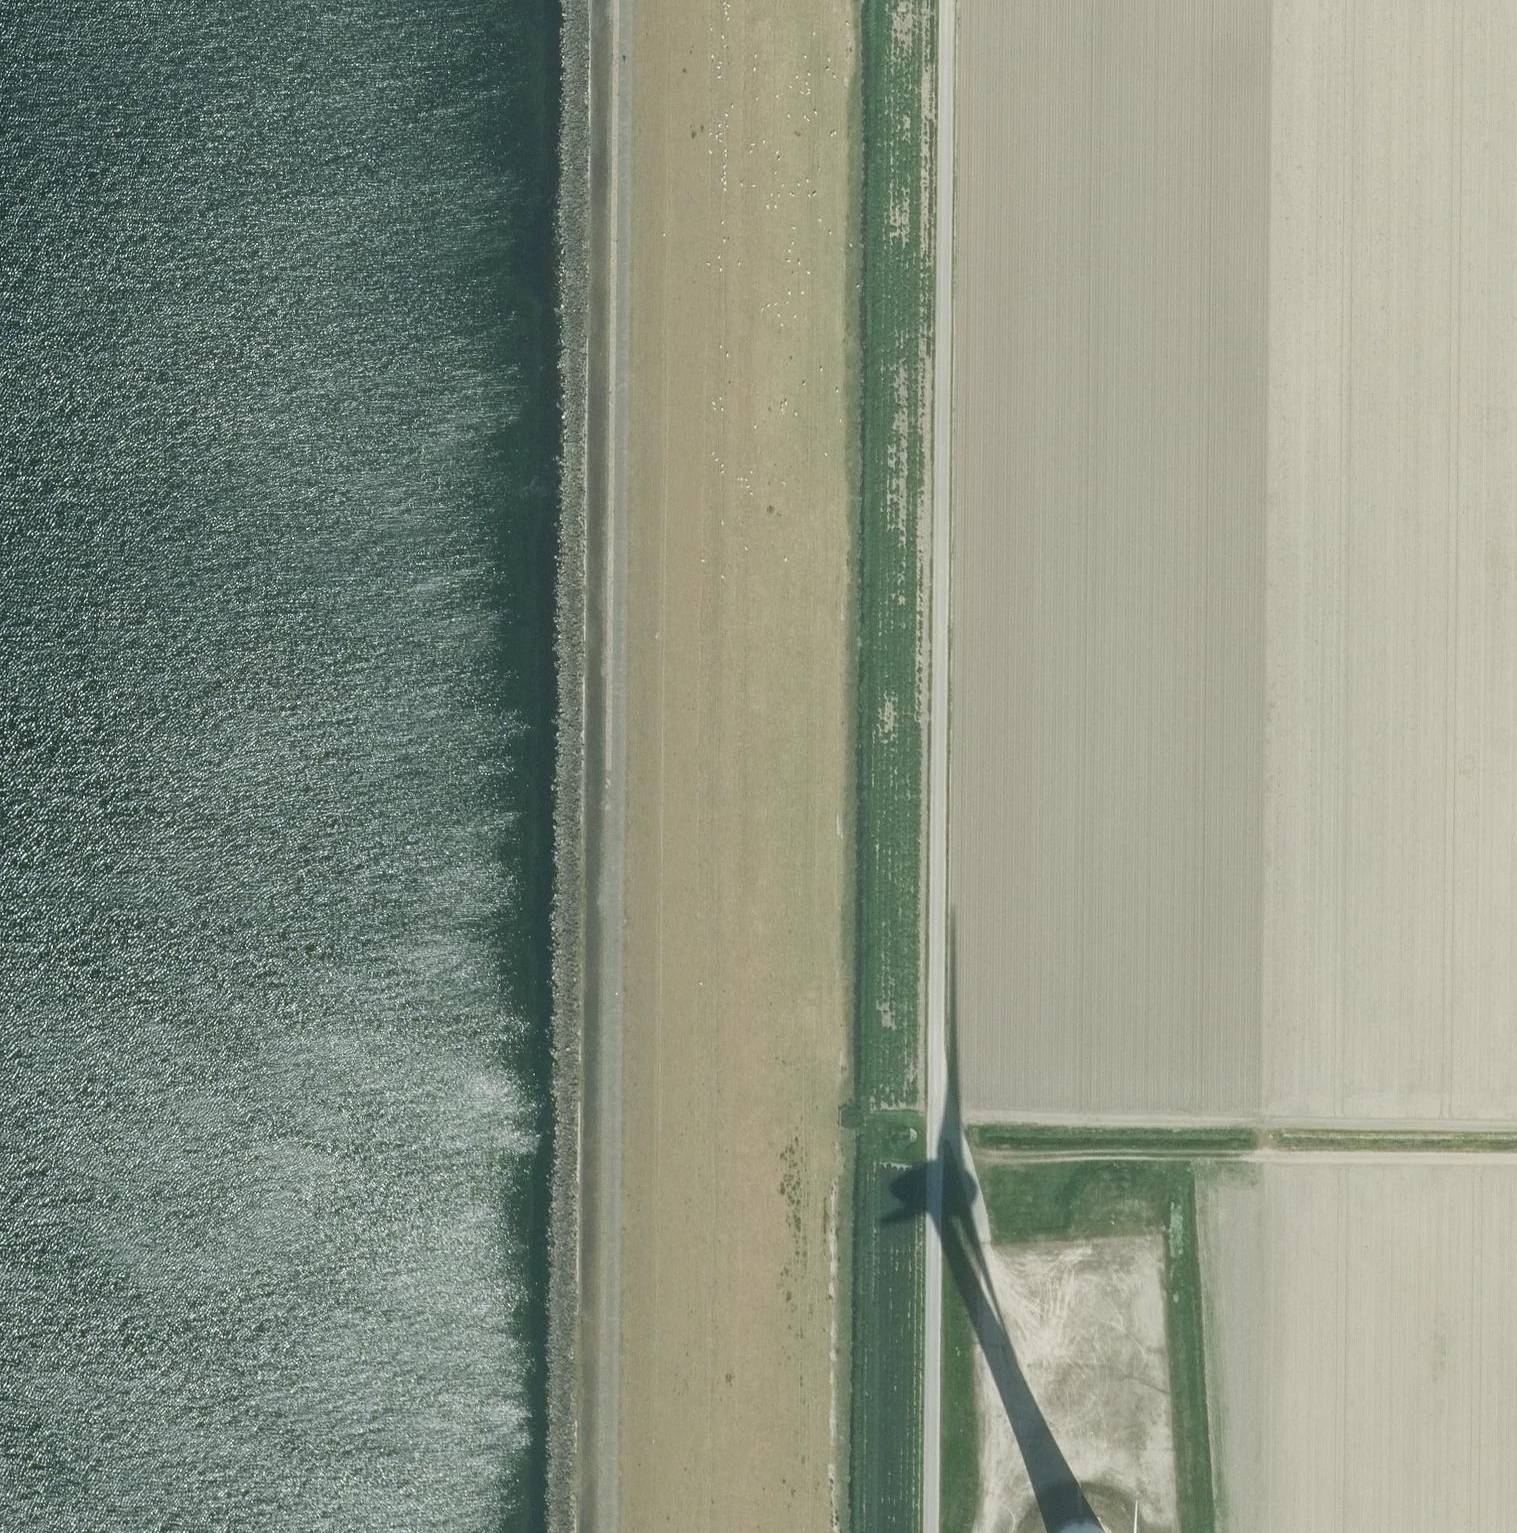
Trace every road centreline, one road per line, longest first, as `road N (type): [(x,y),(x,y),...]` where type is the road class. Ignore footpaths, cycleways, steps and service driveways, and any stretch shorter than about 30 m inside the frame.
road 1 (unclassified): [(609,1532),(625,0)]
road 2 (track): [(1516,1124),(1265,1123)]

